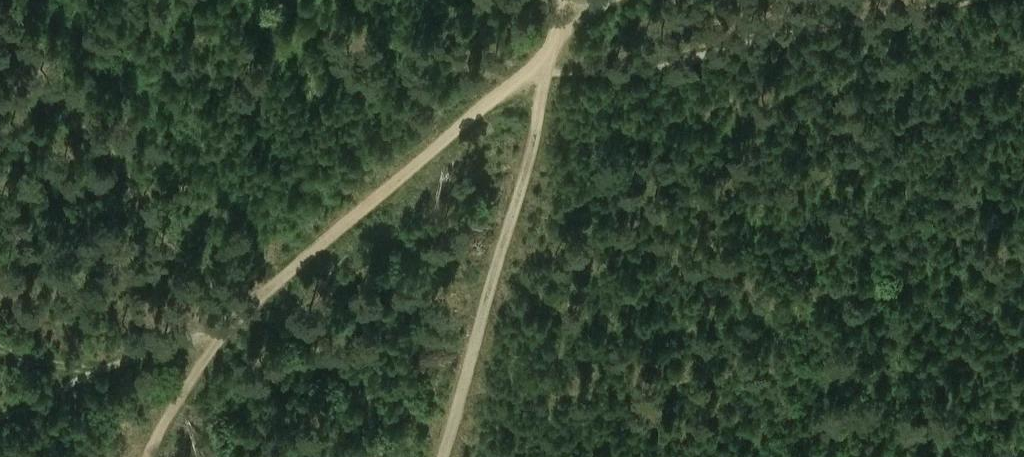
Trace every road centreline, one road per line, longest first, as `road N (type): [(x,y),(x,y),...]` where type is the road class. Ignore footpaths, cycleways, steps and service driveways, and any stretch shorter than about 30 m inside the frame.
road 1 (track): [(968,0),(632,74),(539,65)]
road 2 (track): [(539,65),(535,146),(439,456)]
road 3 (track): [(267,282),(539,65)]
road 4 (track): [(157,456),(214,350),(267,282)]

